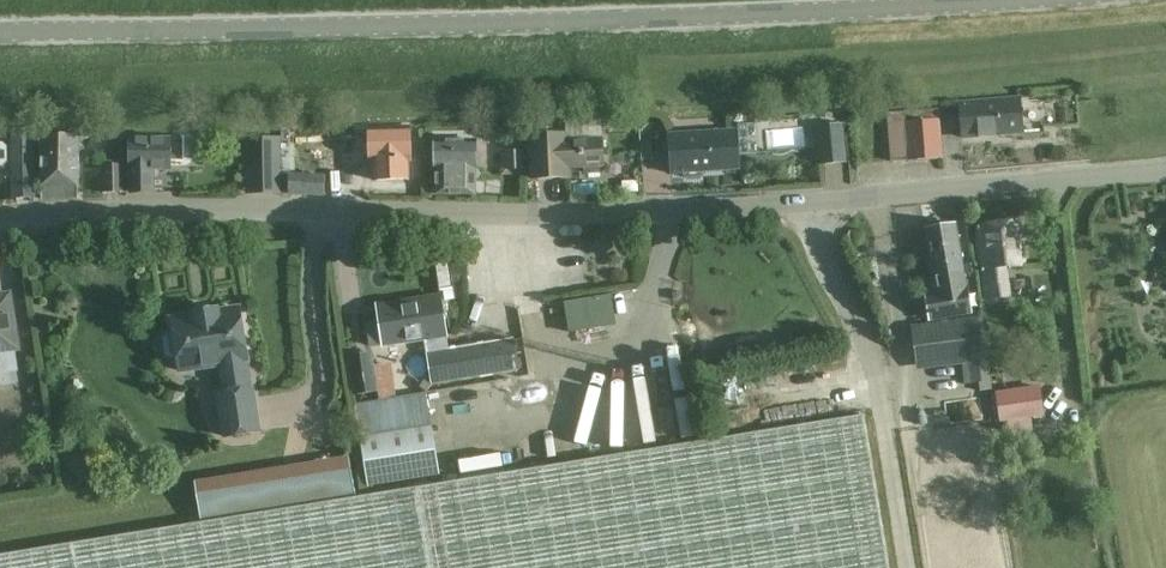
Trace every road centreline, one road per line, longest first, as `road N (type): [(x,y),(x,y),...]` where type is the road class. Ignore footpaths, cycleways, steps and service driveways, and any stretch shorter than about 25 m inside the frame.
road 1 (unclassified): [(0,216),(540,214),(1165,171)]
road 2 (tertiary): [(1017,0),(0,35)]

